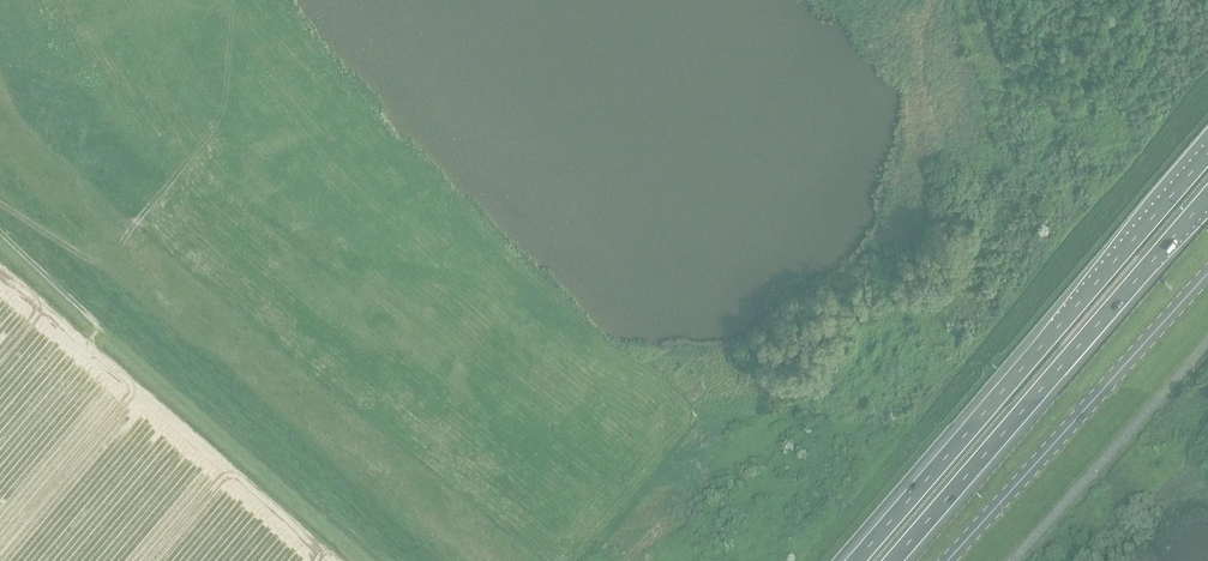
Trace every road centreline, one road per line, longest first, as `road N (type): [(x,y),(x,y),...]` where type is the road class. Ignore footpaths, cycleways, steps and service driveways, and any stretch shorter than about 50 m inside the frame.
road 1 (trunk): [(1207,154),(856,560)]
road 2 (trunk): [(894,560),(1207,197)]
road 3 (tertiary): [(948,560),(1207,273)]
road 4 (track): [(0,229),(100,324)]

